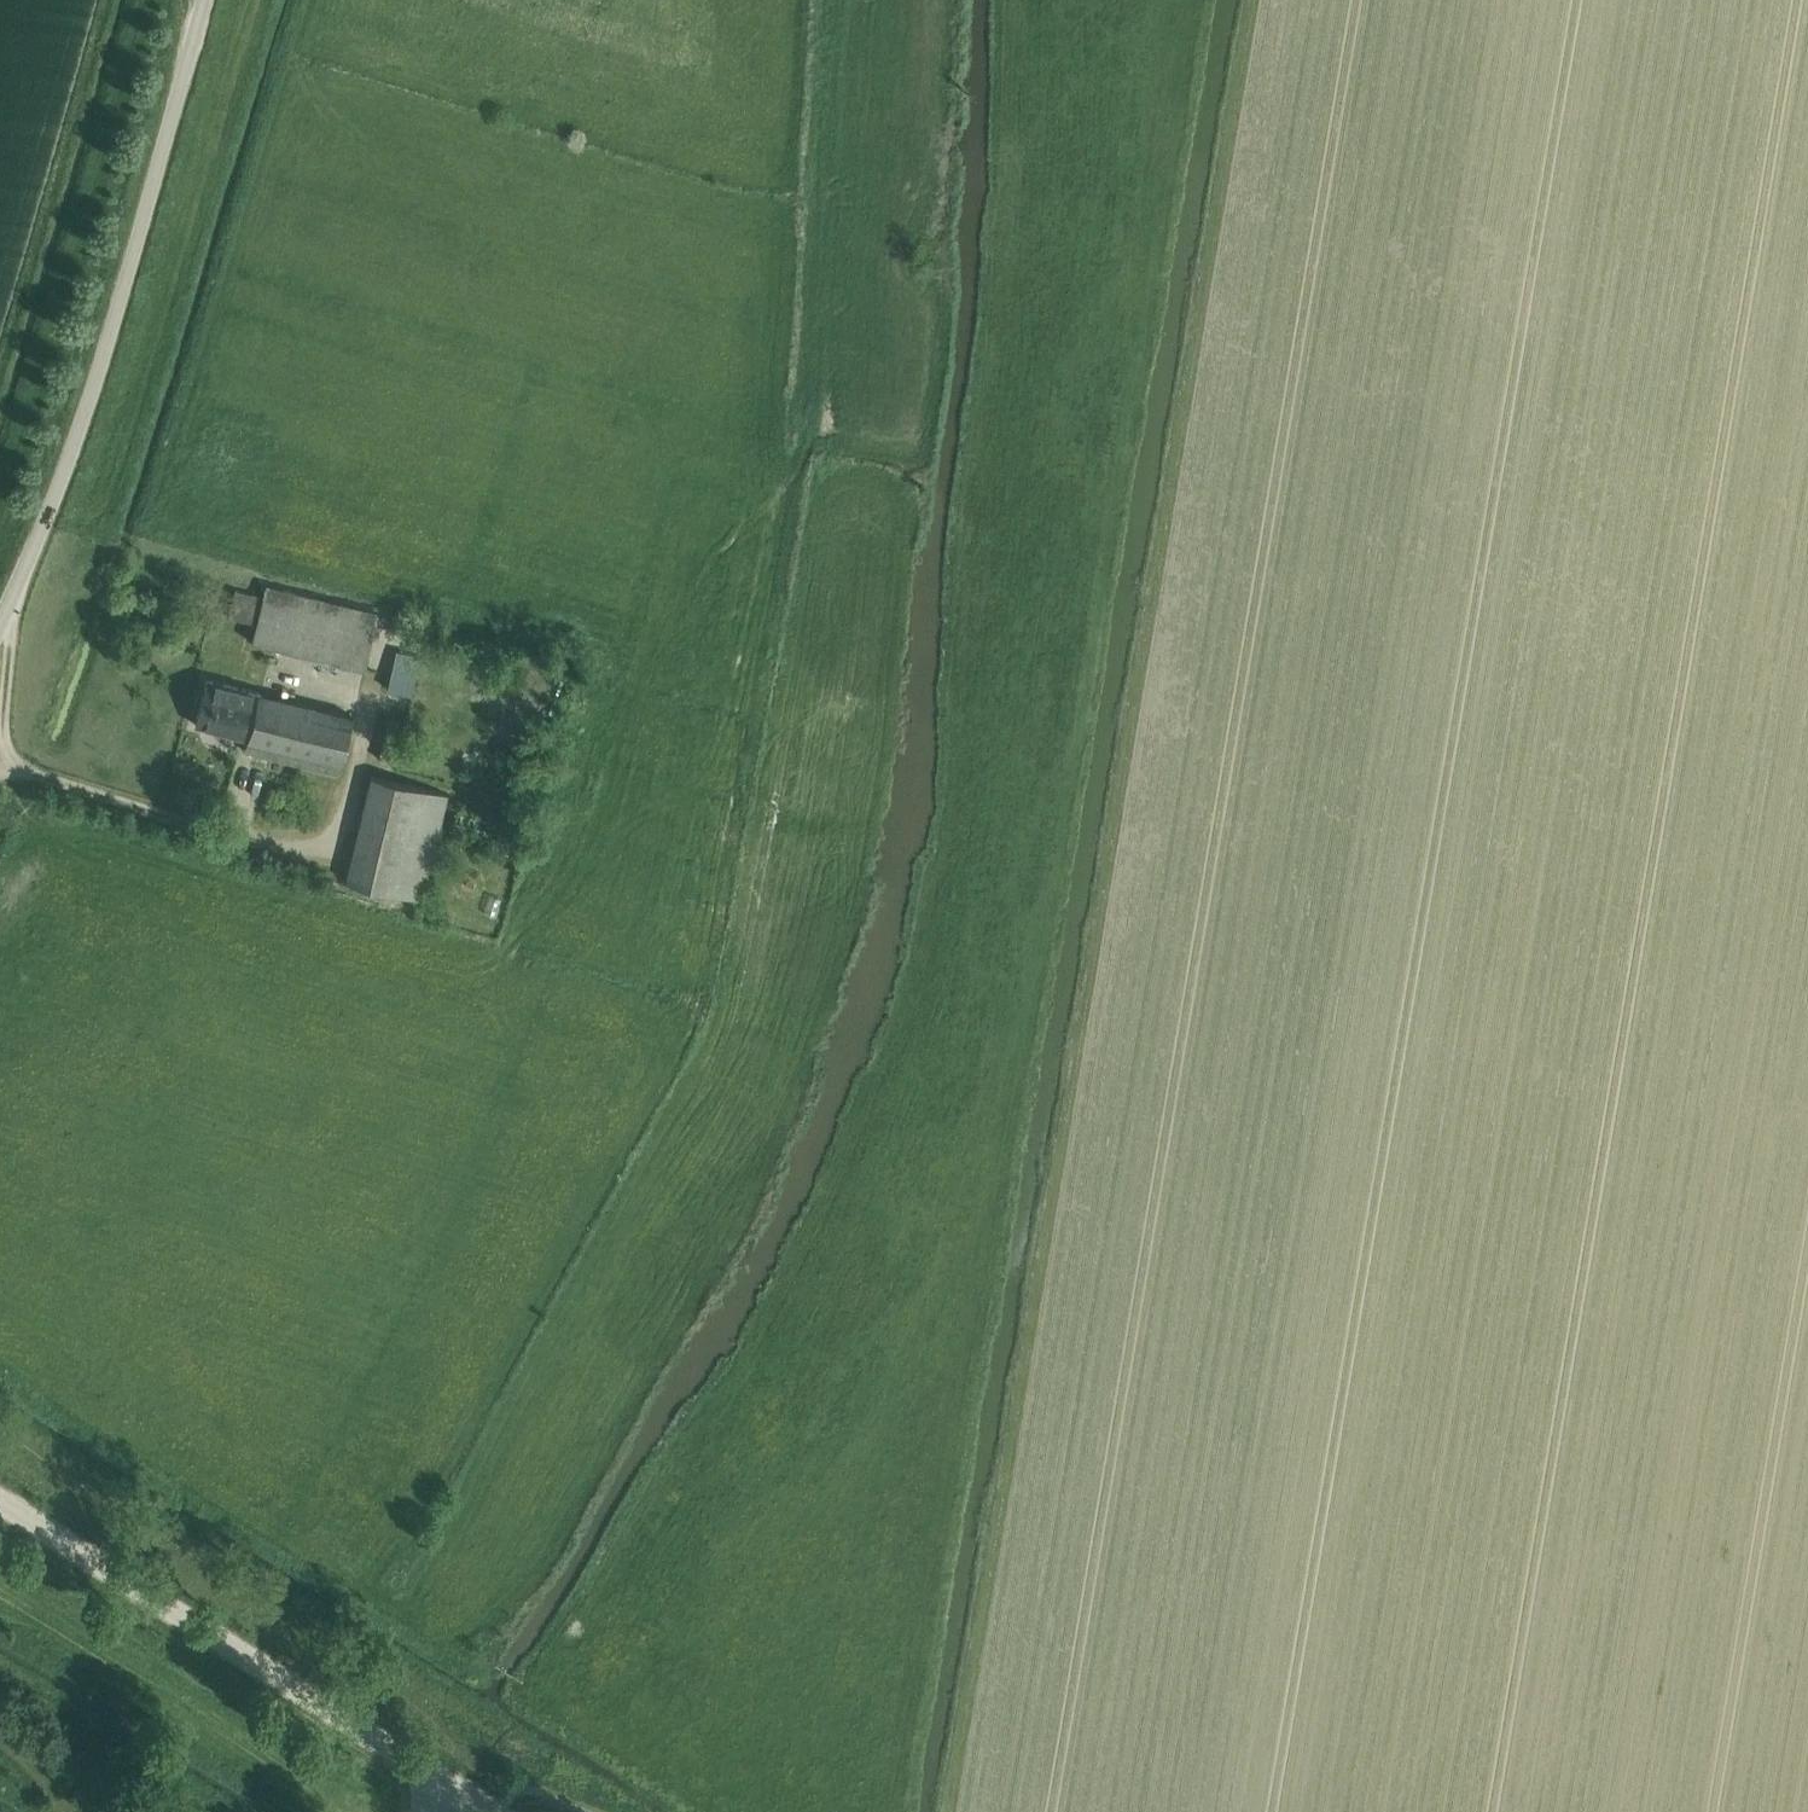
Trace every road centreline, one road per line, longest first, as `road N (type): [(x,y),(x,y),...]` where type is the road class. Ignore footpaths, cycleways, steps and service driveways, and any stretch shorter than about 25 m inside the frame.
road 1 (unclassified): [(0,629),(105,351),(205,0)]
road 2 (tertiary): [(453,1789),(0,1502)]

